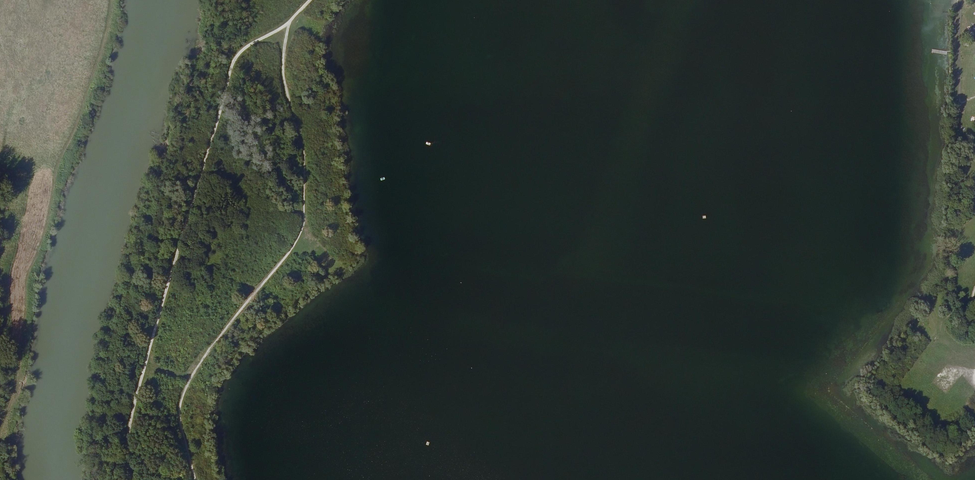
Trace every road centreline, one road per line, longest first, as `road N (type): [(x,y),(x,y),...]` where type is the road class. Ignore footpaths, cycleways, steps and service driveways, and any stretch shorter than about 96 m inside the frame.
road 1 (track): [(109,0),(30,275),(16,391),(0,427)]

